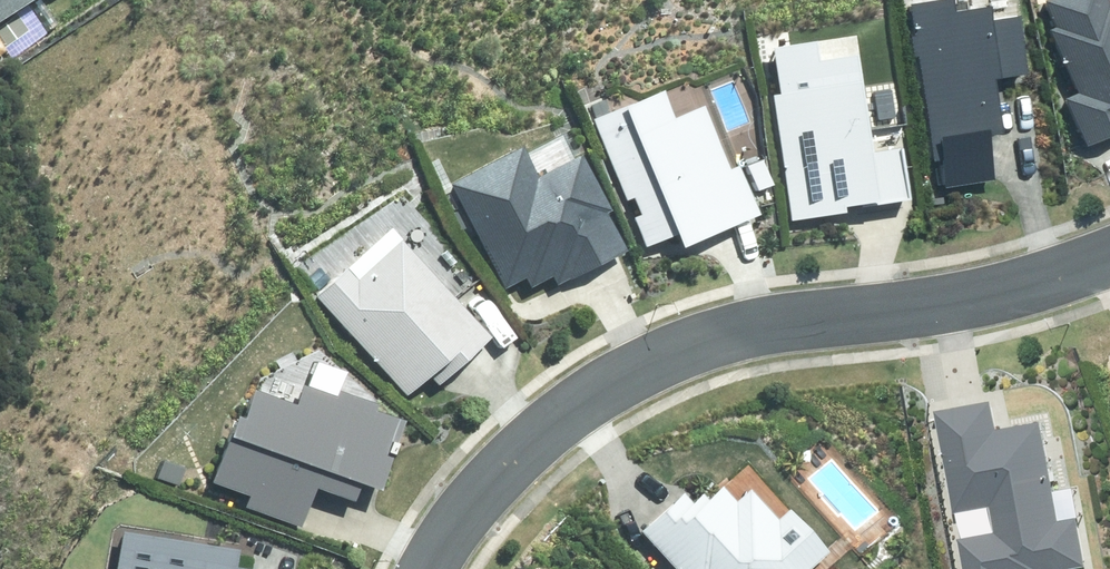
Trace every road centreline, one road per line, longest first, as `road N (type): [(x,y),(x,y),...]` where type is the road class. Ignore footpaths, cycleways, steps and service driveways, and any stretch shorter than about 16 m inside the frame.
road 1 (residential): [(421,568),(441,525),(492,460),(594,393),(688,349),(747,332),(925,310),(1109,257)]

